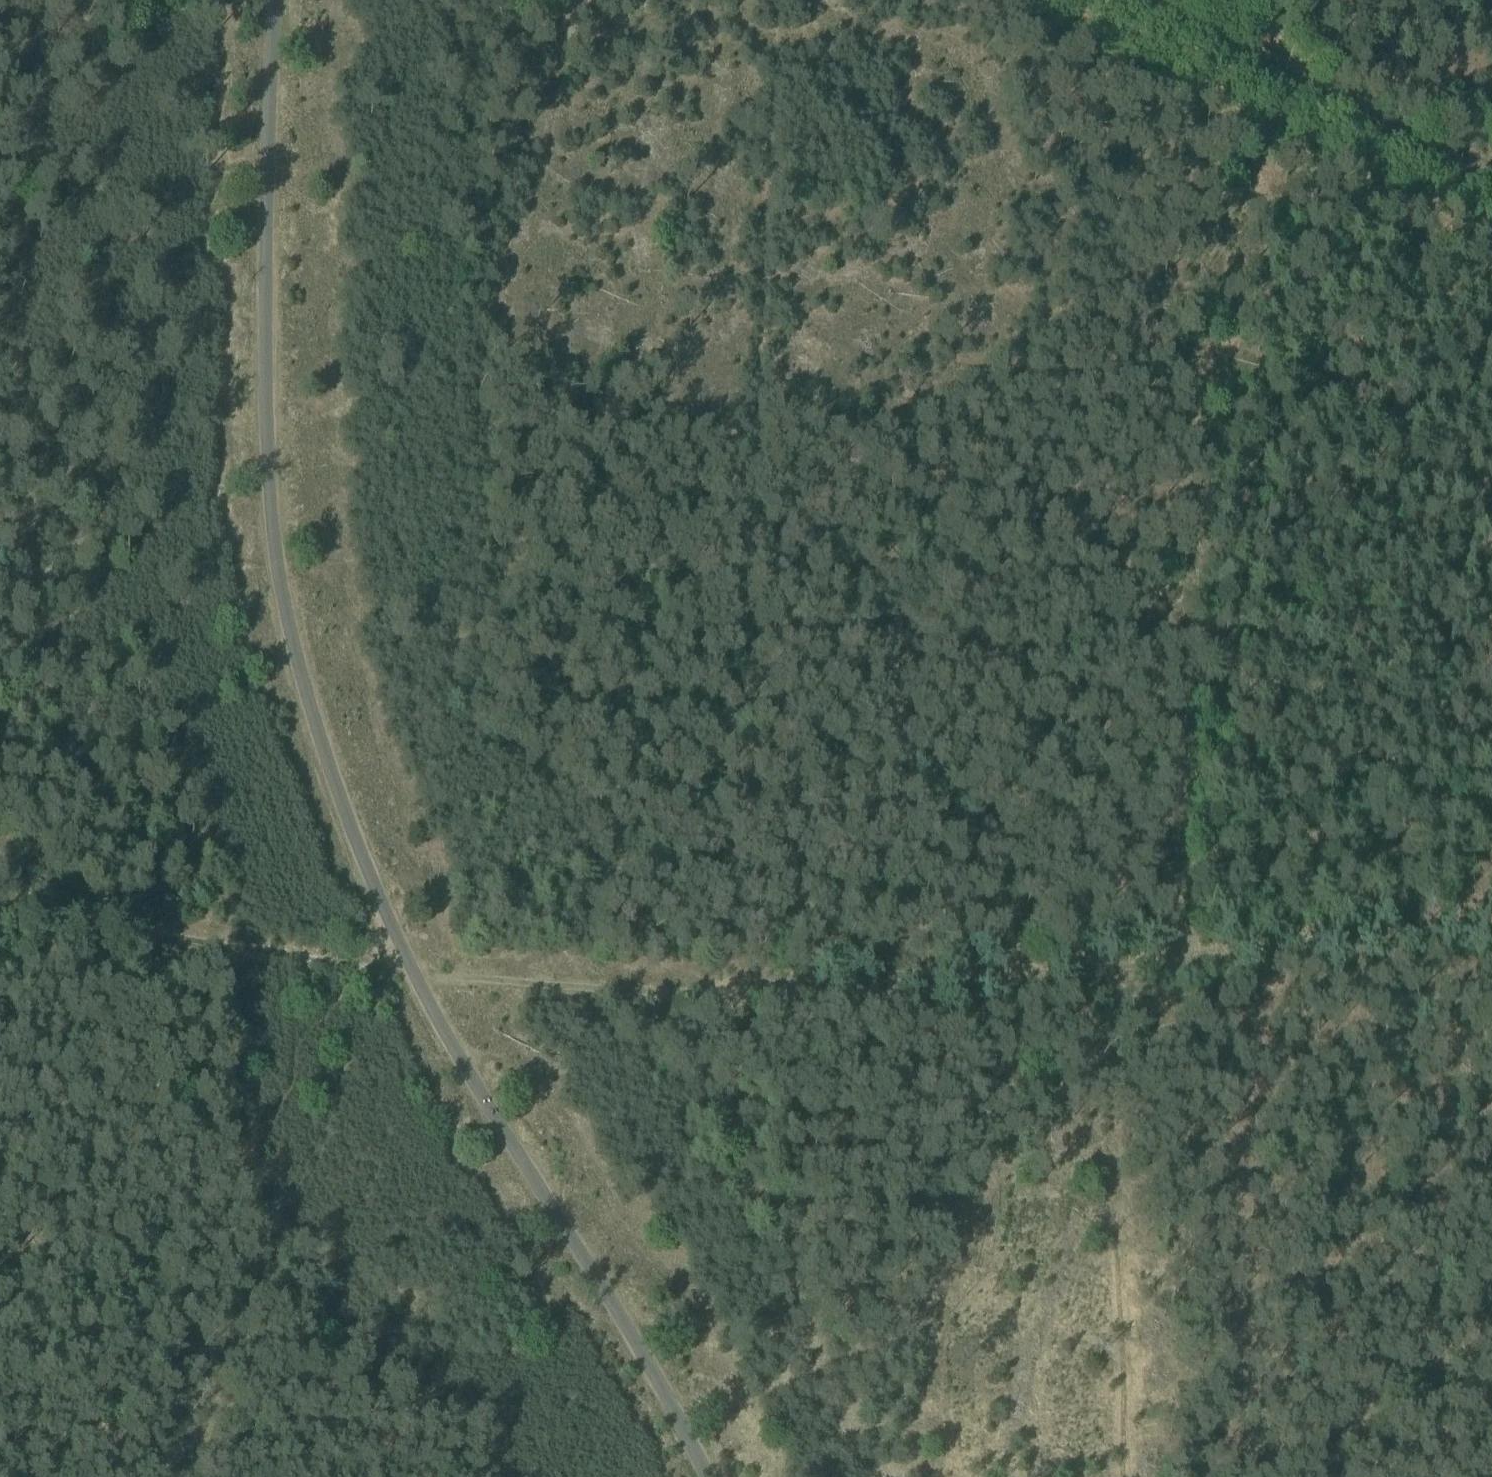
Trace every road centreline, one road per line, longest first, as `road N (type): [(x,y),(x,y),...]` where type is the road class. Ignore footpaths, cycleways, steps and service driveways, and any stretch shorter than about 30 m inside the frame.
road 1 (track): [(1491,928),(802,995),(411,971)]
road 2 (track): [(0,918),(411,971)]
road 3 (track): [(1142,0),(1356,116),(1491,172)]

